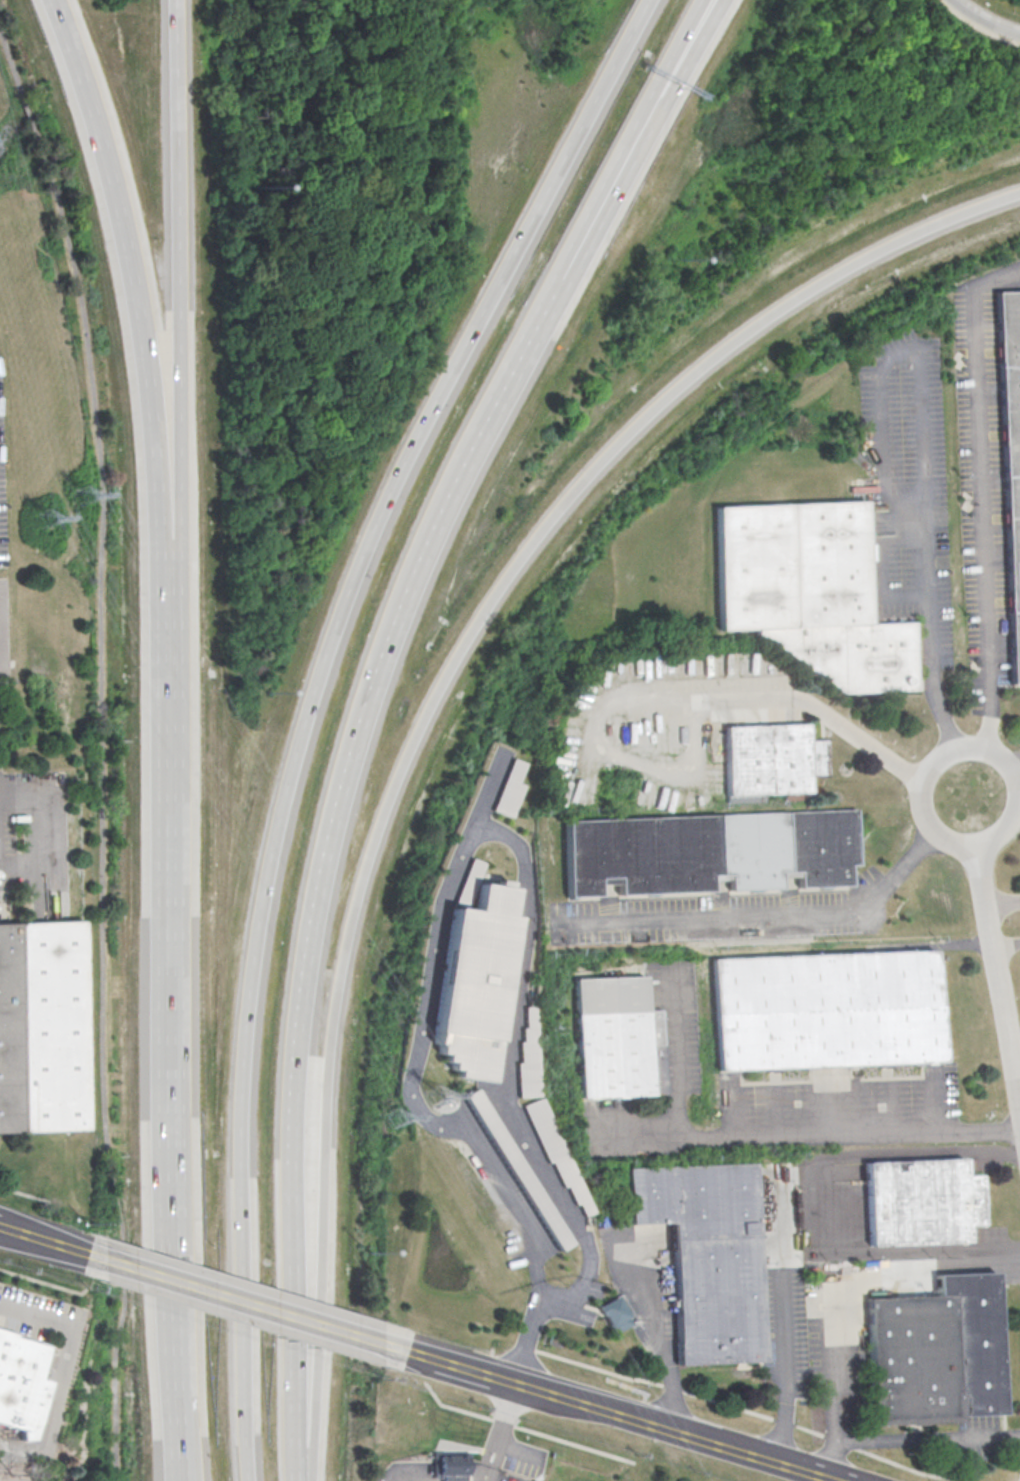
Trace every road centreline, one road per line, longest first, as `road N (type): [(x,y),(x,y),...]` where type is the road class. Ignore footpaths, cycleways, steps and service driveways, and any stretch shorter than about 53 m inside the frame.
road 1 (motorway): [(316,1480),(327,1444),(334,1111),(347,977),(402,778),(449,676),(573,491),(661,403),(747,333),(839,275),(934,225),(1019,193)]
road 2 (motorway): [(259,1480),(254,1068),(283,821),(354,572),(401,464),(642,0)]
road 3 (motorway): [(315,1480),(302,1159),(309,1005),(331,860),(420,553),(505,379)]
road 4 (motorway): [(171,557),(189,1480)]
road 5 (motorway): [(52,0),(125,238),(171,557)]
road 6 (motorway): [(172,0),(181,497),(171,557)]
road 7 (secondary): [(396,1340),(108,1257)]
road 8 (residential): [(1019,783),(999,754),(962,747),(930,768),(923,786),(931,824),(963,844),(1000,837),(1019,808)]
road 9 (motorway): [(505,379),(628,146)]
road 10 (secondary): [(749,1450),(513,1376)]
road 11 (residential): [(1019,1085),(982,844)]
road 12 (motorway): [(628,146),(658,110),(718,0)]
road 13 (motorway): [(628,146),(695,0)]

